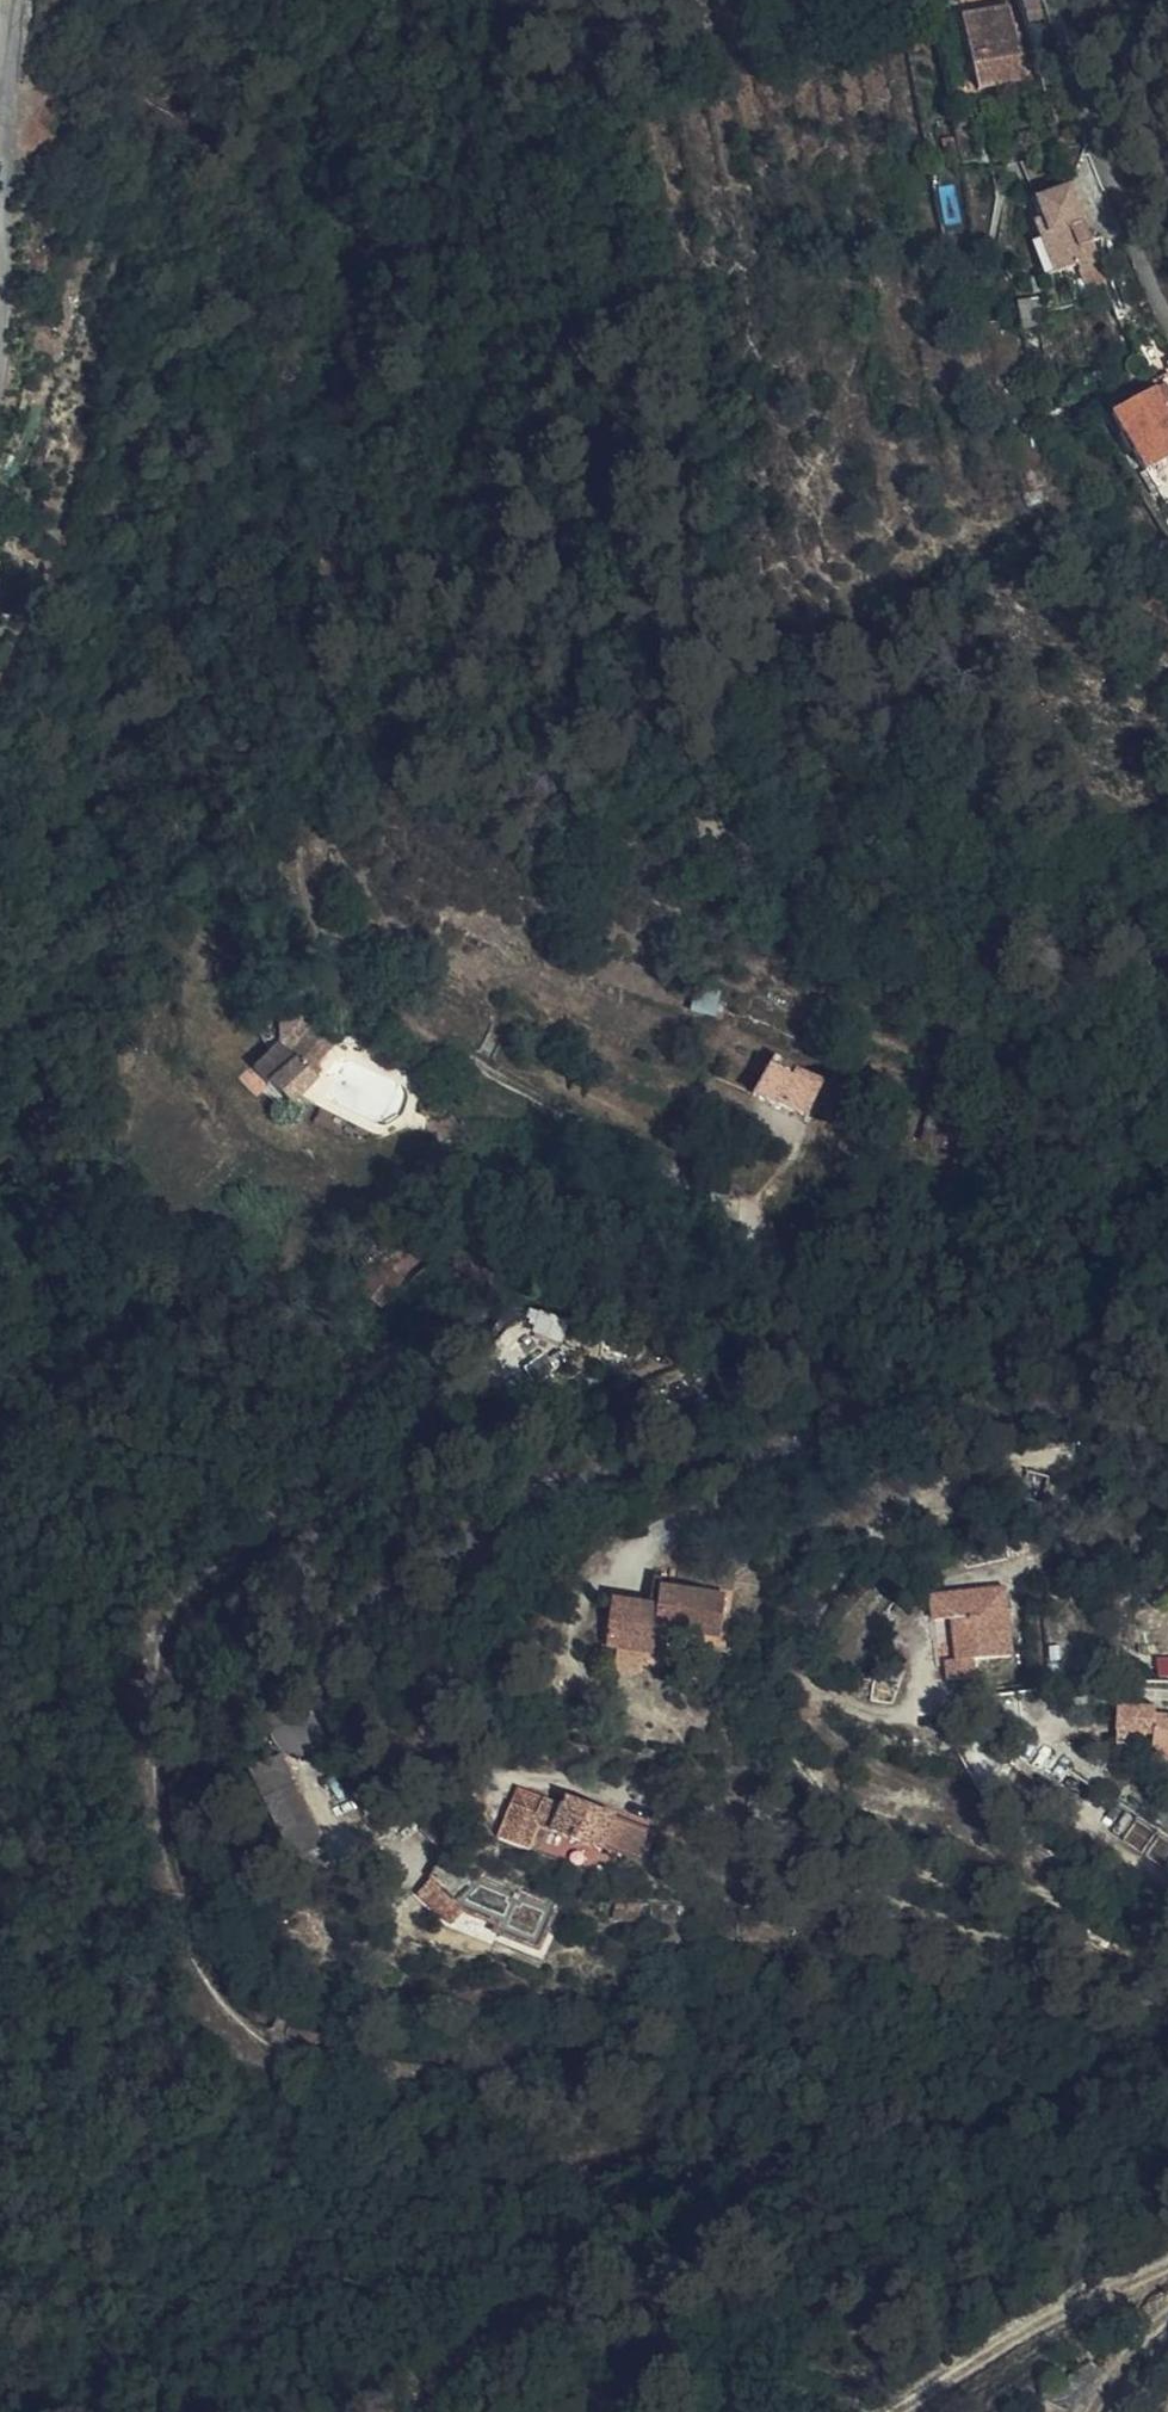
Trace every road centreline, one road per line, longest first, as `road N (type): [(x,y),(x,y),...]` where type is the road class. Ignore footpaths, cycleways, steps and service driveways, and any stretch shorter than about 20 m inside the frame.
road 1 (residential): [(1167,1433),(1107,1438),(955,1397),(737,1440),(529,1492),(330,1654),(324,1731),(297,1745),(281,1723),(271,1680),(282,1598),(334,1509),(403,1464),(755,1355),(822,1299),(823,1258),(770,1228)]
road 2 (residential): [(1053,0),(1167,290)]

